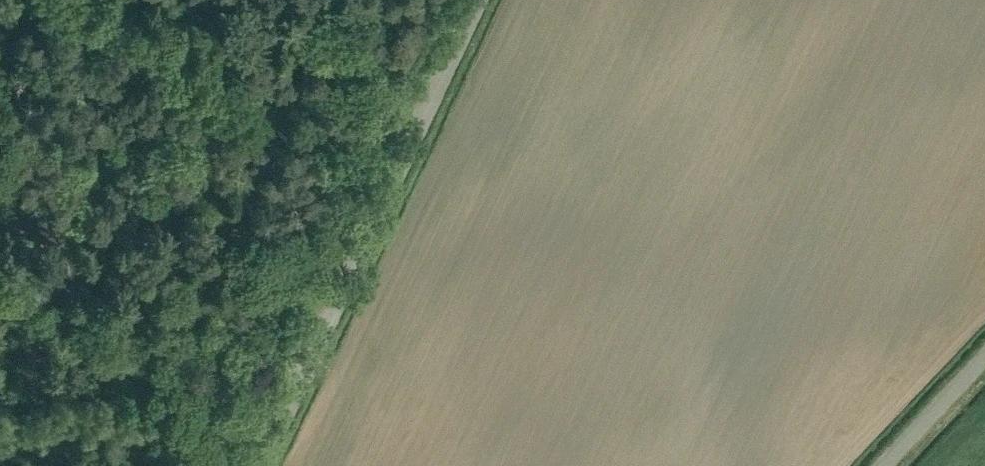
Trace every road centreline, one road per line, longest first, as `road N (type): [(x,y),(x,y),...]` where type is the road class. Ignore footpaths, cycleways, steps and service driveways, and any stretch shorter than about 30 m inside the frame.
road 1 (unclassified): [(263,465),(482,0)]
road 2 (unclassified): [(883,465),(984,357)]

